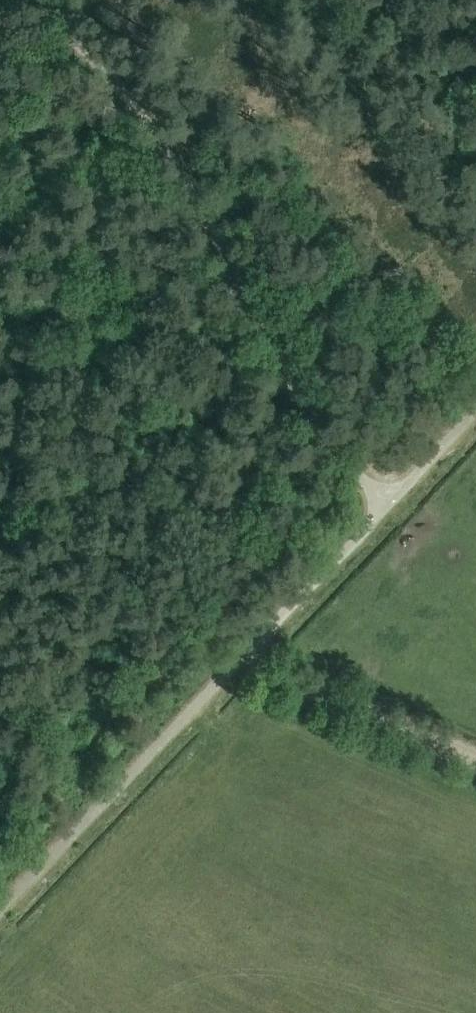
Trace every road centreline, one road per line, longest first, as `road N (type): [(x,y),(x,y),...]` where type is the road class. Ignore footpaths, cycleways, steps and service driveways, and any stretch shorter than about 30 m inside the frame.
road 1 (unclassified): [(389,507),(314,425),(151,127),(119,85),(26,0)]
road 2 (unclassified): [(0,912),(389,507)]
road 3 (track): [(241,661),(475,762)]
road 4 (unclassified): [(389,507),(475,412)]

